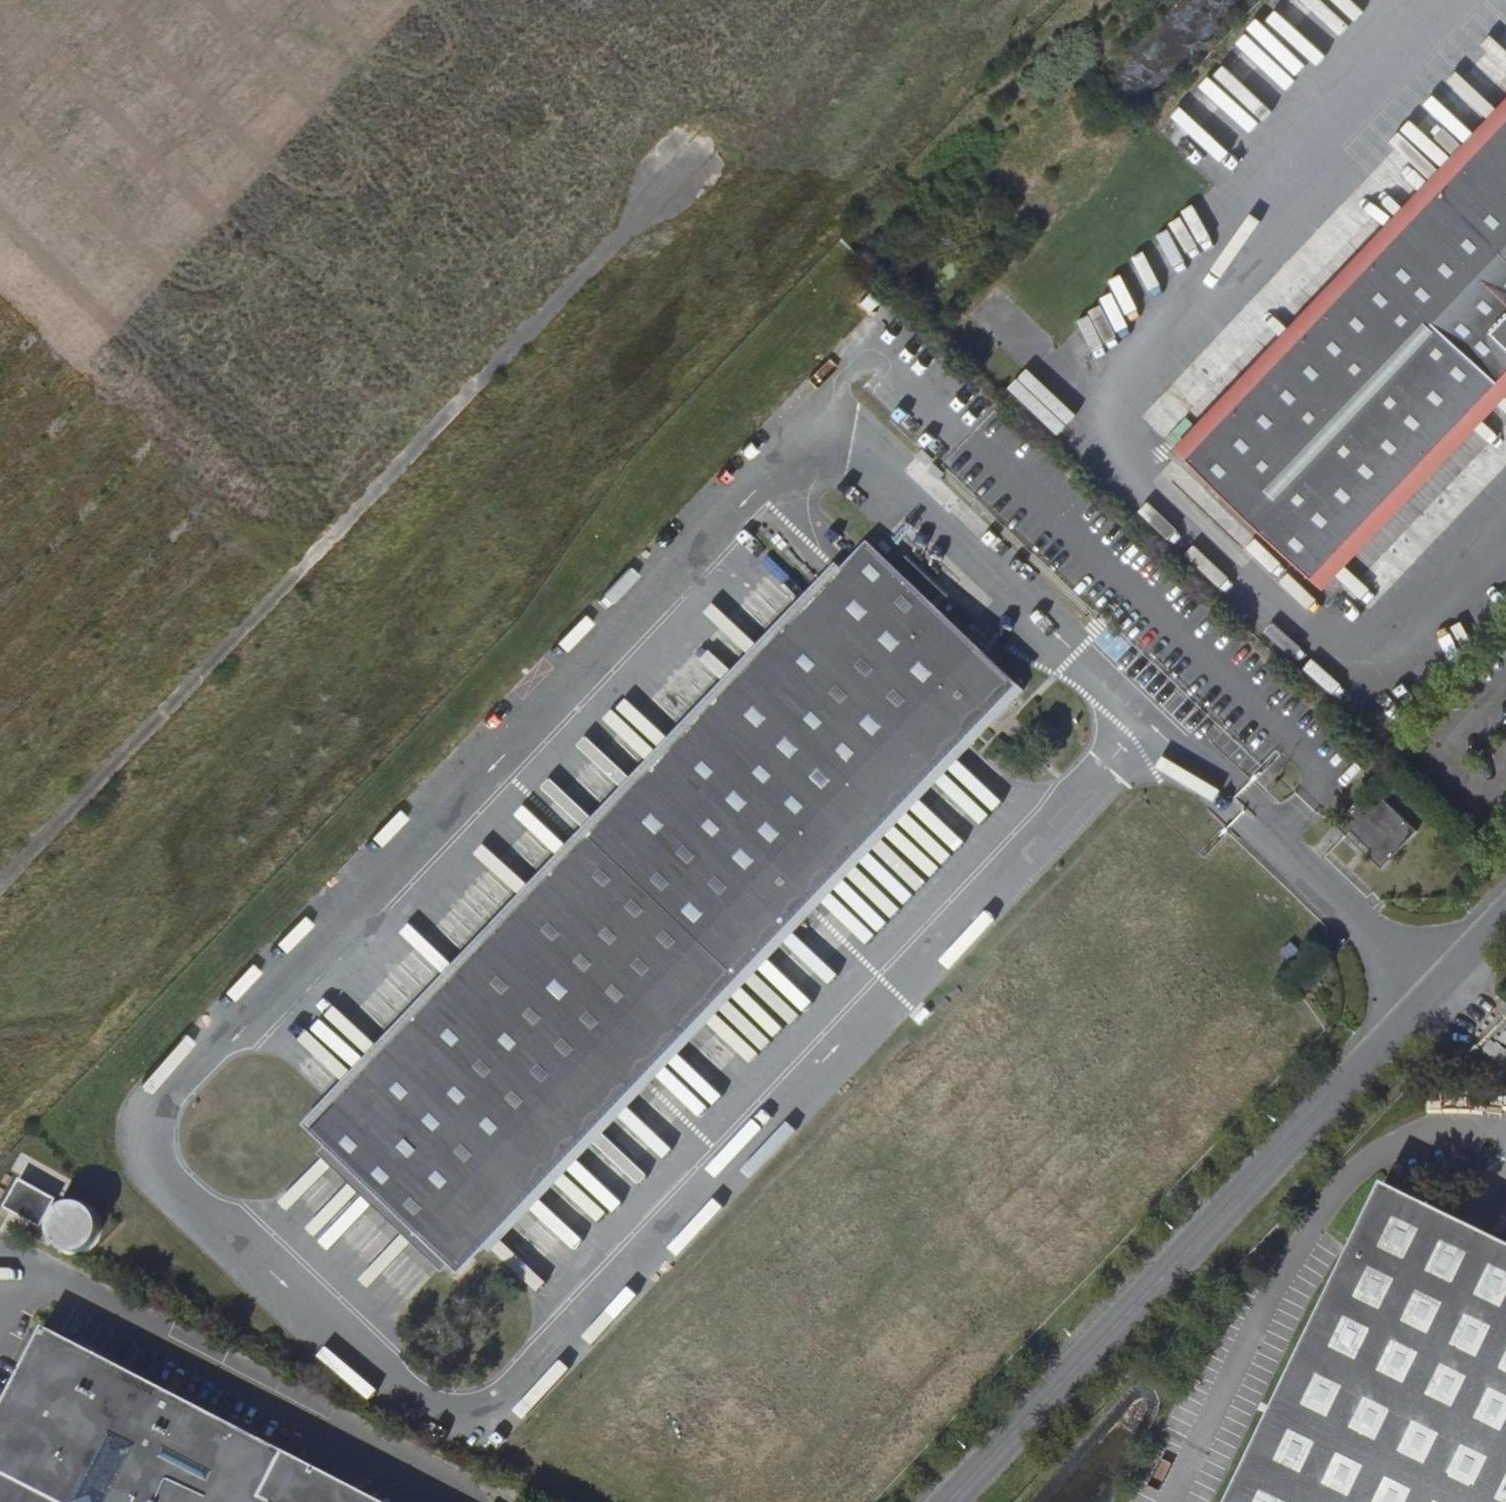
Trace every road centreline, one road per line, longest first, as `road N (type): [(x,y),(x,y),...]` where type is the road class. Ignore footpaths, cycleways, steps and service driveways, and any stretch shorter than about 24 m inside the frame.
road 1 (unclassified): [(1505,917),(949,1501)]

